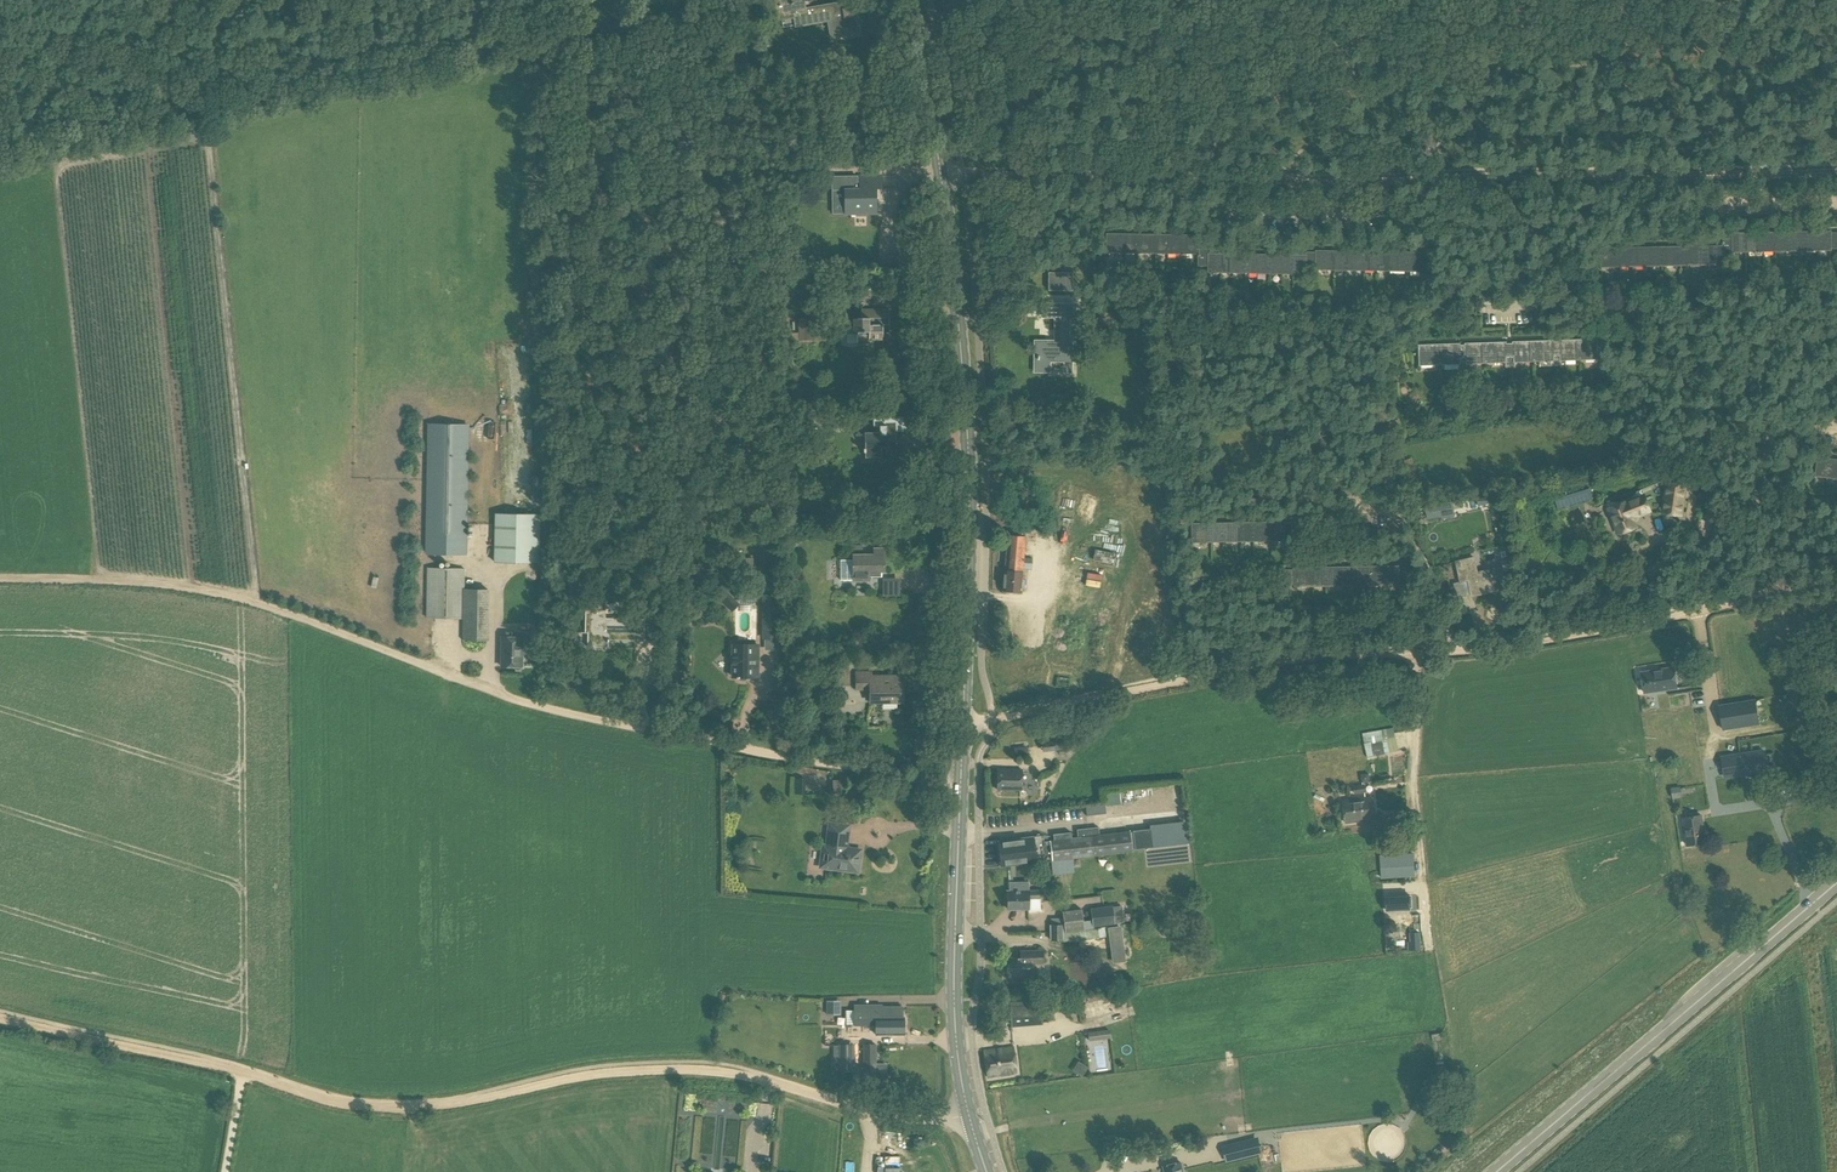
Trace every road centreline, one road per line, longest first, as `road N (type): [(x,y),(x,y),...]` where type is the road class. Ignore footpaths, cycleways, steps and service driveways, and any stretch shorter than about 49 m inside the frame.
road 1 (primary): [(969,1114),(953,1001),(968,465),(948,235),(912,0)]
road 2 (track): [(960,788),(541,706),(207,588),(0,577)]
road 3 (track): [(921,1120),(698,1068),(581,1076),(449,1105),(361,1107),(0,1017)]
road 4 (track): [(941,178),(1836,173)]
road 5 (track): [(962,722),(1283,663),(1537,643),(1836,584)]
road 6 (track): [(1743,0),(1721,47),(1678,71),(1622,60),(1493,69),(1431,43),(1328,38)]
road 7 (primary): [(1836,881),(1495,1171)]
road 8 (track): [(1418,655),(1413,794),(1428,931)]
road 9 (track): [(1784,595),(1756,507),(1761,444),(1777,434),(1836,431)]
road 10 (track): [(1348,504),(1387,509),(1408,531),(1458,652)]
road 11 (track): [(1206,214),(1385,216)]
road 12 (track): [(1485,171),(1510,310)]
road 13 (track): [(1371,105),(1412,72),(1454,0)]
road 14 (track): [(1701,205),(1836,202)]

